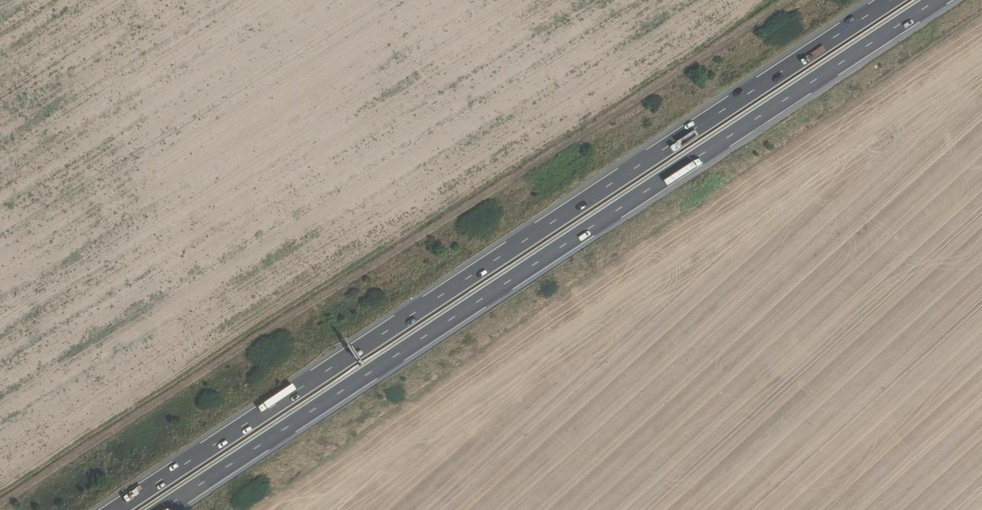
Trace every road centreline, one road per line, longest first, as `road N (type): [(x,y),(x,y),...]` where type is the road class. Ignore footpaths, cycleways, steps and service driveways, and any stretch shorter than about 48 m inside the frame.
road 1 (track): [(0,509),(793,0)]
road 2 (trunk): [(886,0),(107,509)]
road 3 (trunk): [(157,509),(935,0)]

